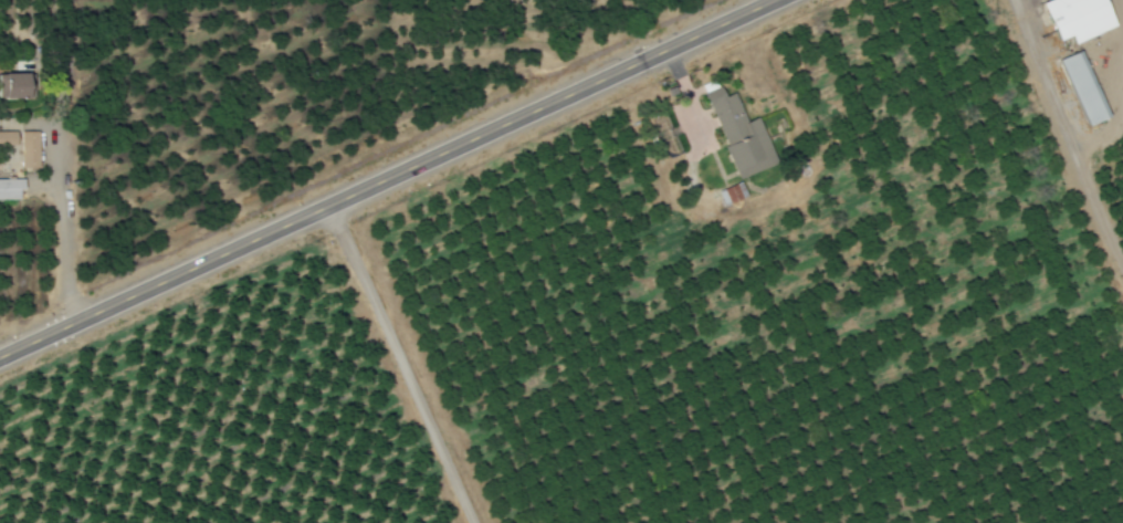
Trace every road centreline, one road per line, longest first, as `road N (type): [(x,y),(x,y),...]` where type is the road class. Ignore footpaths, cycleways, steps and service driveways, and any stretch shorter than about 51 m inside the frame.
road 1 (secondary): [(0,357),(776,0)]
road 2 (residential): [(474,522),(330,206)]
road 3 (residential): [(1122,259),(1010,0)]

